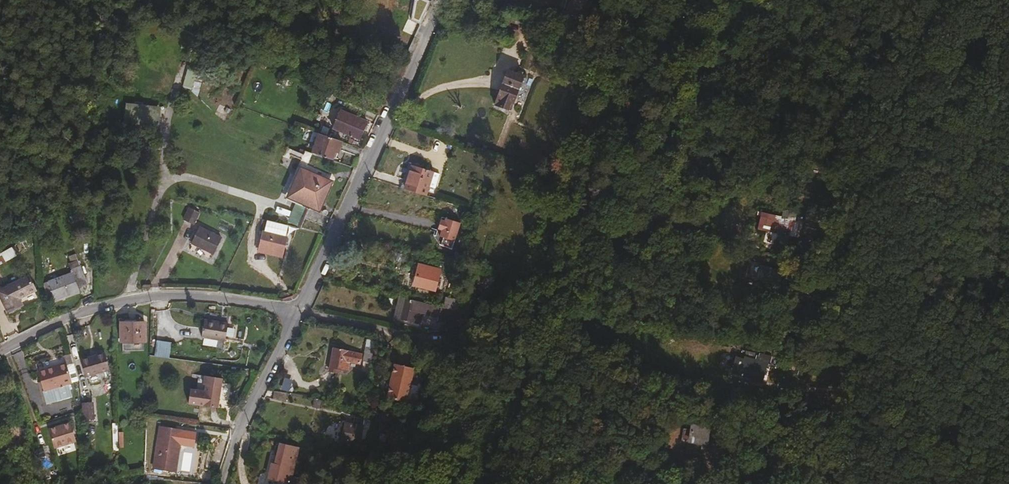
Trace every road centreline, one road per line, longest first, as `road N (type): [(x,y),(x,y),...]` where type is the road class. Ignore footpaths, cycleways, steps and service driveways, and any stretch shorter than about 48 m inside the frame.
road 1 (track): [(782,0),(696,108),(453,337),(297,313)]
road 2 (residential): [(441,0),(297,313)]
road 3 (residential): [(0,350),(69,316),(155,296),(220,298),(297,313)]
road 4 (residential): [(297,313),(220,483)]
road 5 (track): [(865,343),(978,483)]

